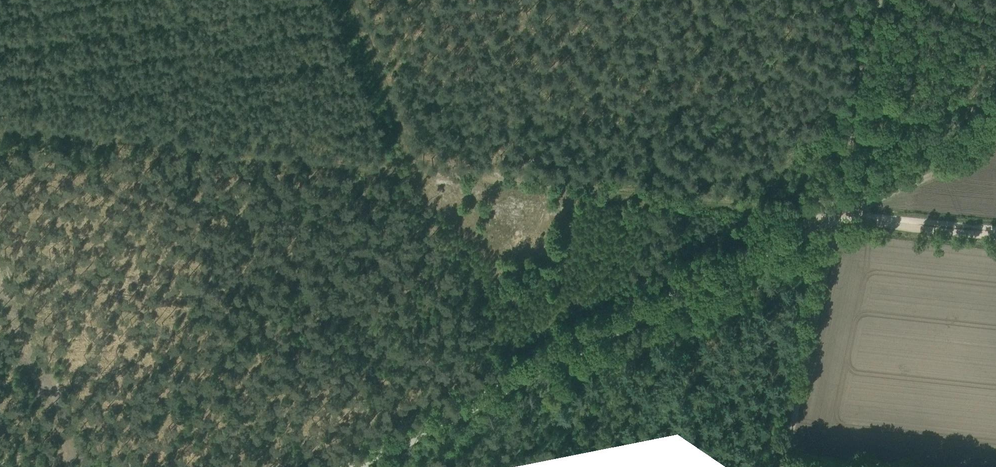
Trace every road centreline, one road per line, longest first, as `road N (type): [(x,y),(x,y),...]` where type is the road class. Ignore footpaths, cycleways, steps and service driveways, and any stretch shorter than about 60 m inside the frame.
road 1 (track): [(811,224),(0,143)]
road 2 (track): [(343,466),(811,224),(836,220)]
road 3 (track): [(784,466),(836,220)]
road 4 (track): [(836,220),(883,0)]
road 5 (track): [(995,136),(836,220)]
road 6 (track): [(836,220),(995,238)]

